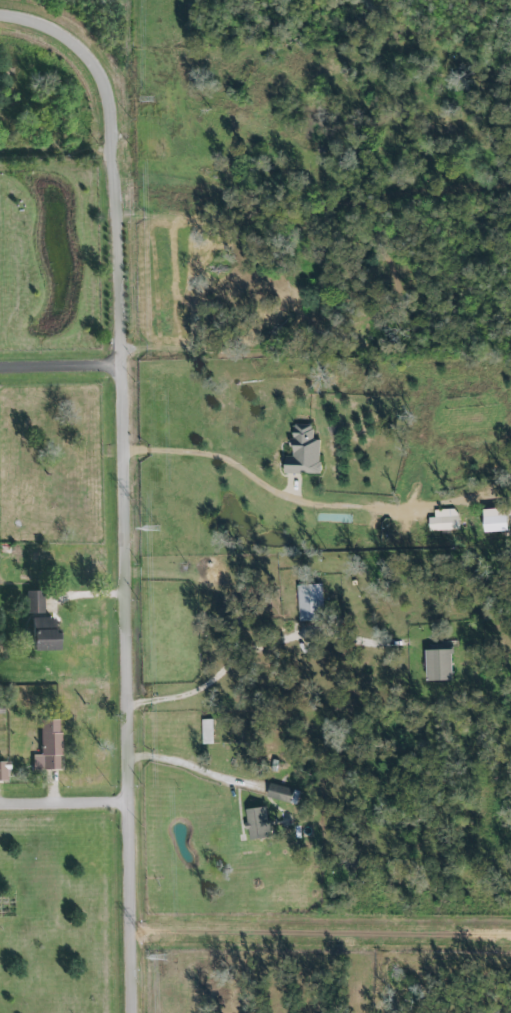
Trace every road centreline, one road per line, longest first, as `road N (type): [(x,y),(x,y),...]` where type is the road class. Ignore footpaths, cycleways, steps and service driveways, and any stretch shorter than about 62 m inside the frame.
road 1 (residential): [(0,20),(50,27),(84,54),(106,82),(119,161),(138,1012)]
road 2 (residential): [(0,364),(127,362)]

